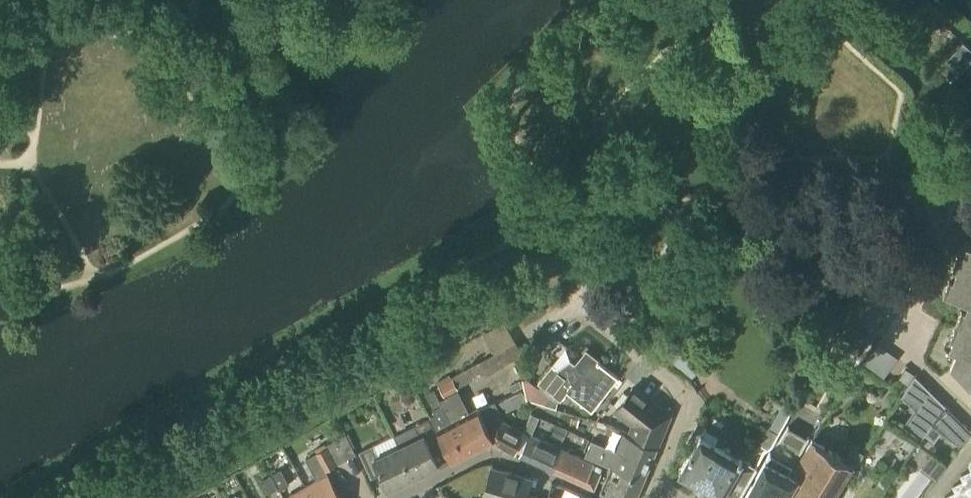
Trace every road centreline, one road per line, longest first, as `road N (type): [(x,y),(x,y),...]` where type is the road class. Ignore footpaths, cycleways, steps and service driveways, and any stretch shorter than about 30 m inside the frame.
road 1 (residential): [(646,497),(691,404),(615,333),(588,285),(568,266),(550,264)]
road 2 (residential): [(399,497),(480,453),(521,461),(603,497)]

